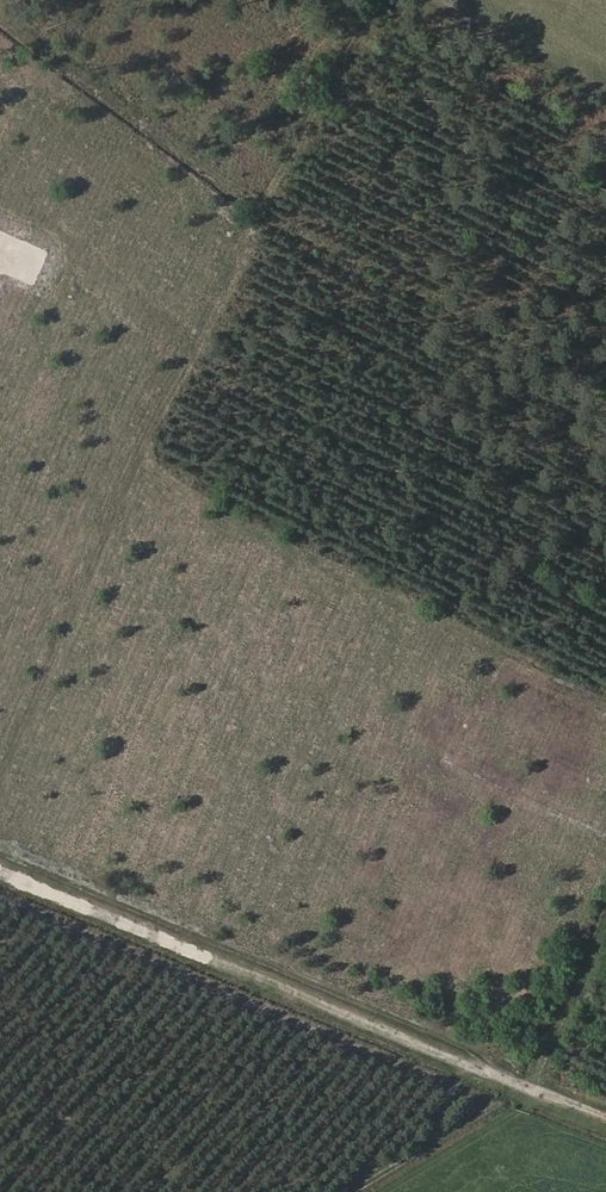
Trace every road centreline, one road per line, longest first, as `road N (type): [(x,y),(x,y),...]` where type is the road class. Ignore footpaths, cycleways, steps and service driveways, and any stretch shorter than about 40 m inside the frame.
road 1 (track): [(605,1127),(0,867)]
road 2 (track): [(247,188),(254,220),(128,475),(0,774)]
road 3 (track): [(0,8),(247,188)]
road 4 (track): [(372,0),(275,171),(247,188)]

